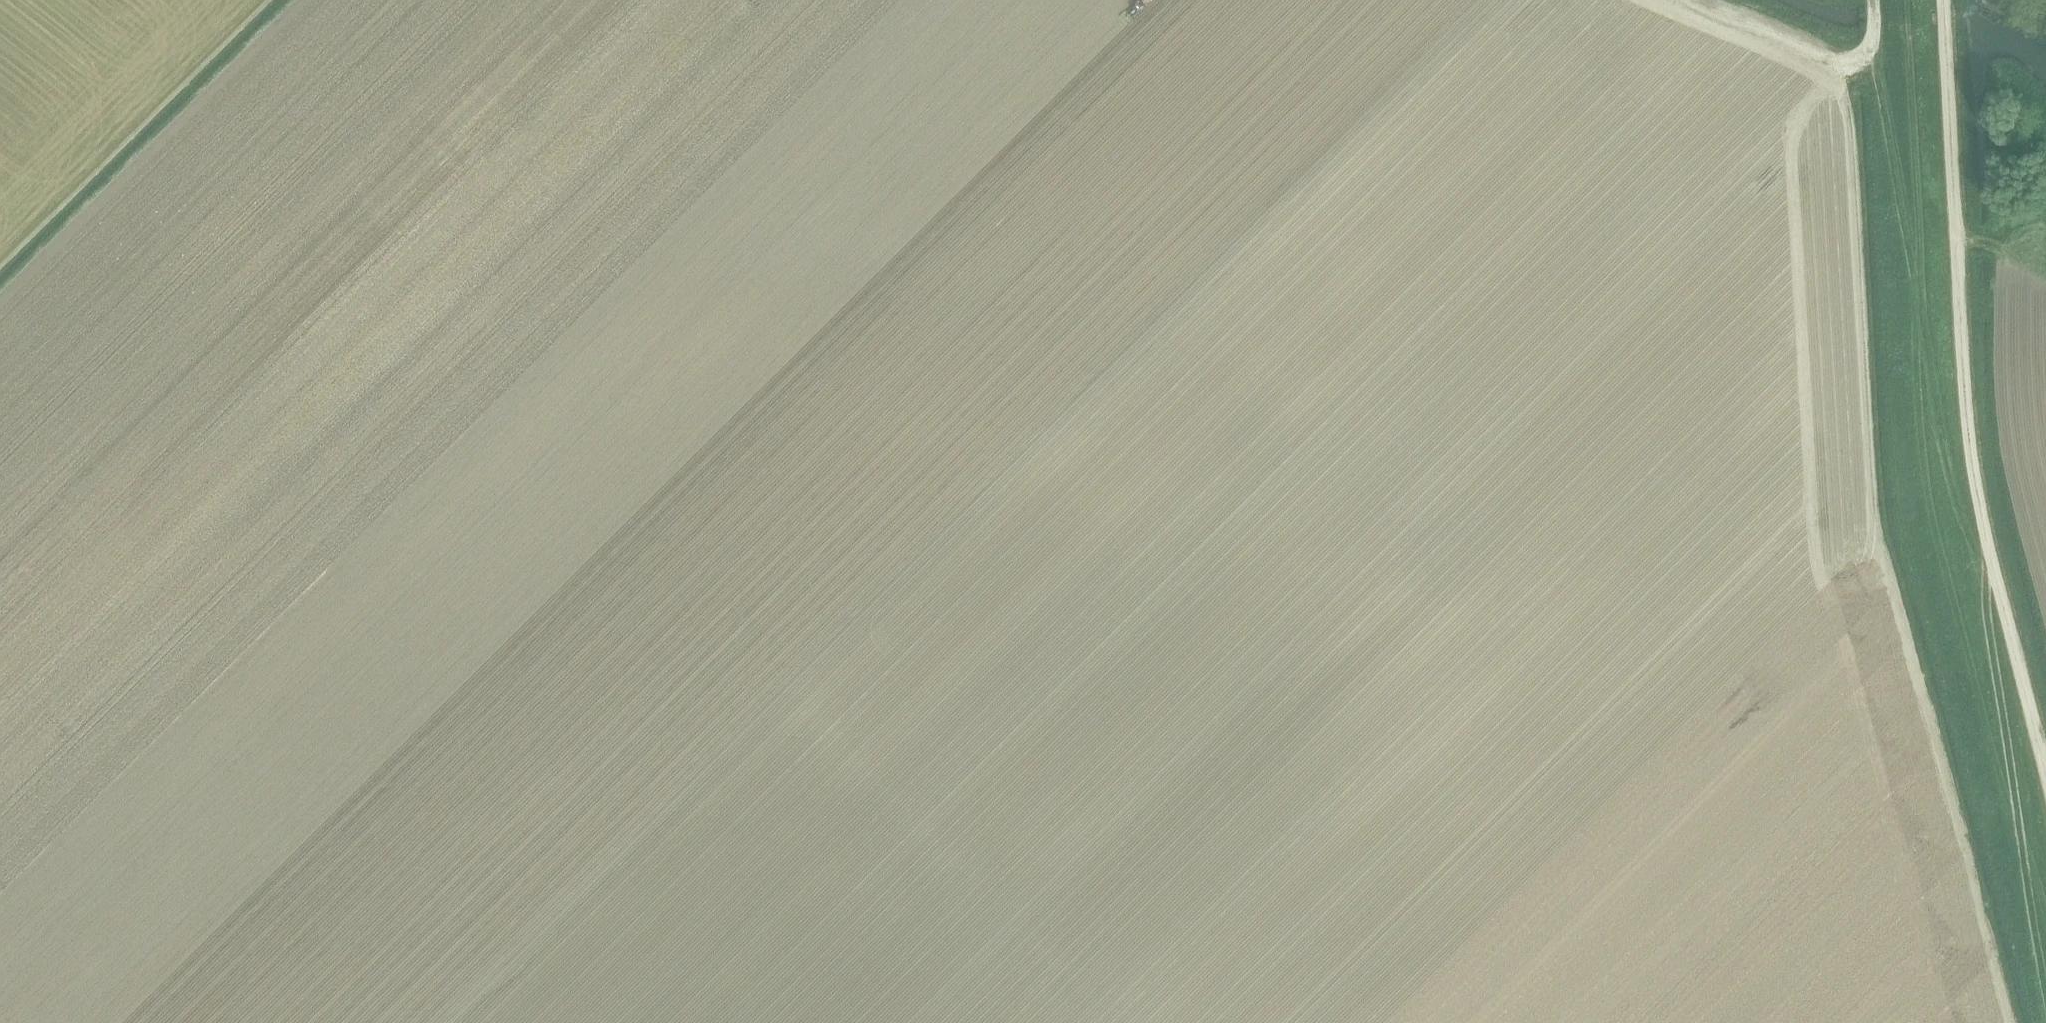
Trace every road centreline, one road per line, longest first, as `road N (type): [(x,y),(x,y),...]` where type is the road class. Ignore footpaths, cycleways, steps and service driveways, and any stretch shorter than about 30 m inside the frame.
road 1 (track): [(1942,0),(1966,400),(1984,533),(2045,770)]
road 2 (track): [(1874,0),(1869,46),(1850,61),(1832,61),(1686,0)]

